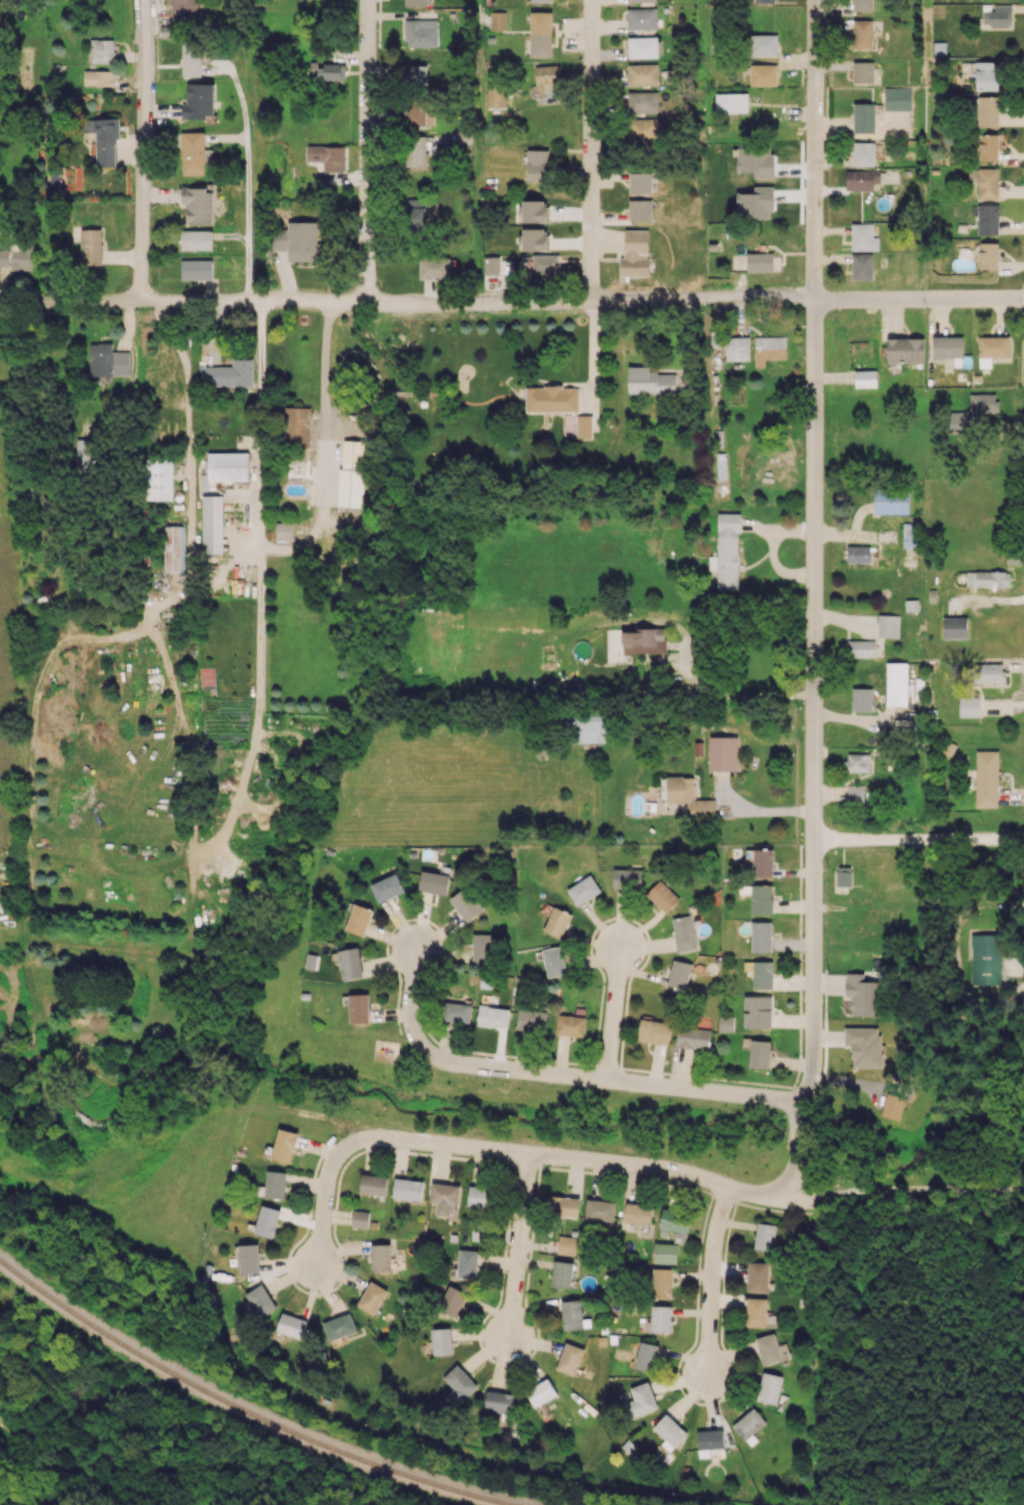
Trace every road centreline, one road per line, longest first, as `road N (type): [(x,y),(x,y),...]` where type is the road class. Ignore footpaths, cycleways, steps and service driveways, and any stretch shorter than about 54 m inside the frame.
road 1 (residential): [(786,1189),(797,1167),(797,1121),(813,1056),(816,0)]
road 2 (residential): [(1023,300),(0,303)]
road 3 (residential): [(385,1138),(665,1169),(763,1195),(1023,1188)]
road 4 (residential): [(434,1056),(802,1102)]
road 5 (residential): [(367,0),(366,305)]
road 6 (residential): [(146,0),(140,301)]
road 7 (residential): [(592,0),(590,301)]
road 8 (residential): [(1023,838),(813,835)]
road 9 (residential): [(730,1187),(713,1252),(708,1378)]
road 10 (residential): [(528,1154),(509,1338)]
road 11 (residential): [(317,1265),(330,1167),(358,1141),(385,1138)]
road 12 (residential): [(621,948),(606,1079)]

